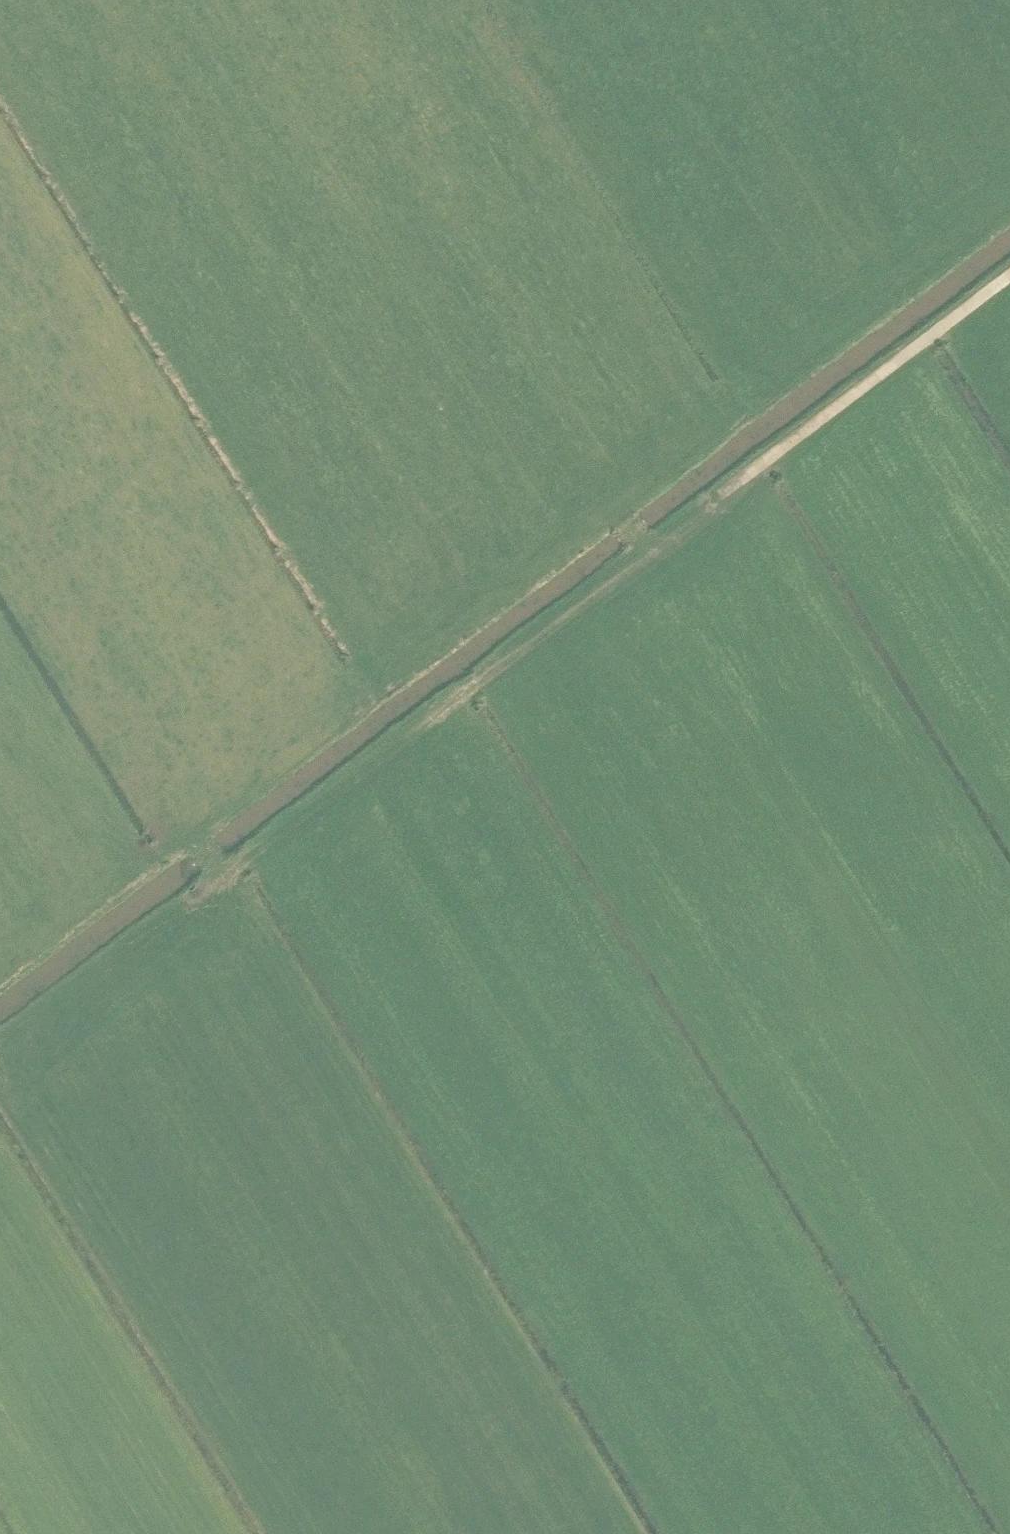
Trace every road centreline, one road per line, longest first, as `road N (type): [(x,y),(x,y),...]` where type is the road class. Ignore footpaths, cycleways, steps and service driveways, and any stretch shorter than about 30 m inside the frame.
road 1 (track): [(757,466),(1009,276)]

